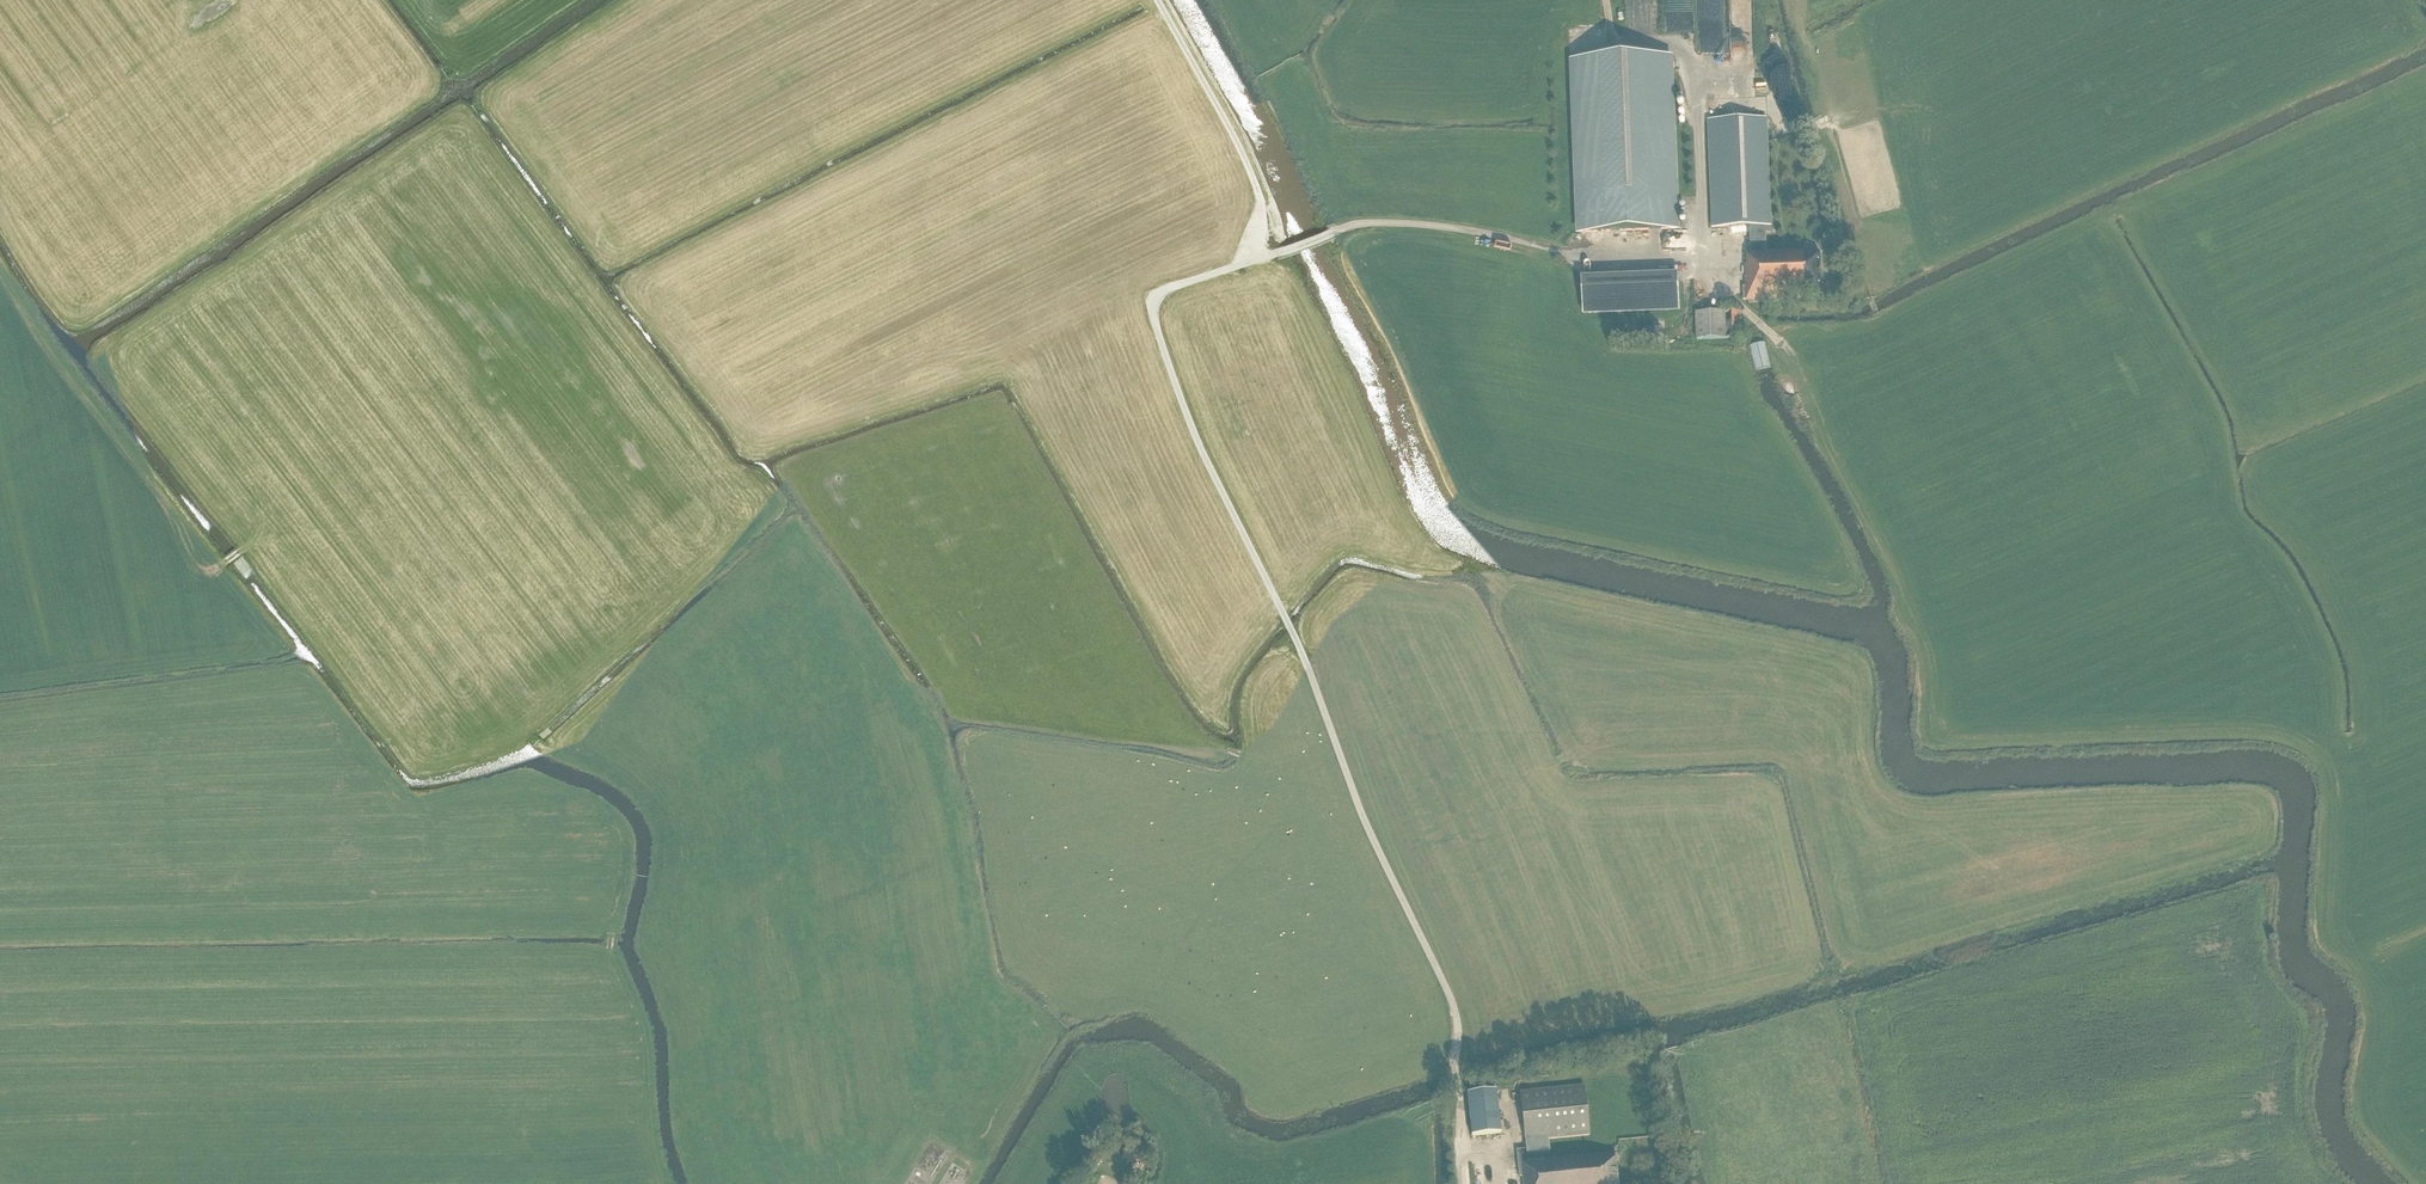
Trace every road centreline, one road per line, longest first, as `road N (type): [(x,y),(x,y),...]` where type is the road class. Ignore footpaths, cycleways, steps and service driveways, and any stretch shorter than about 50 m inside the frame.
road 1 (unclassified): [(1462,1183),(1450,998),(1379,858),(1298,643),(1182,404),(1153,311),(1156,295),(1258,262)]
road 2 (unclassified): [(1258,262),(1261,197),(1158,0)]
road 3 (unclassified): [(1556,250),(1424,226),(1338,234)]

